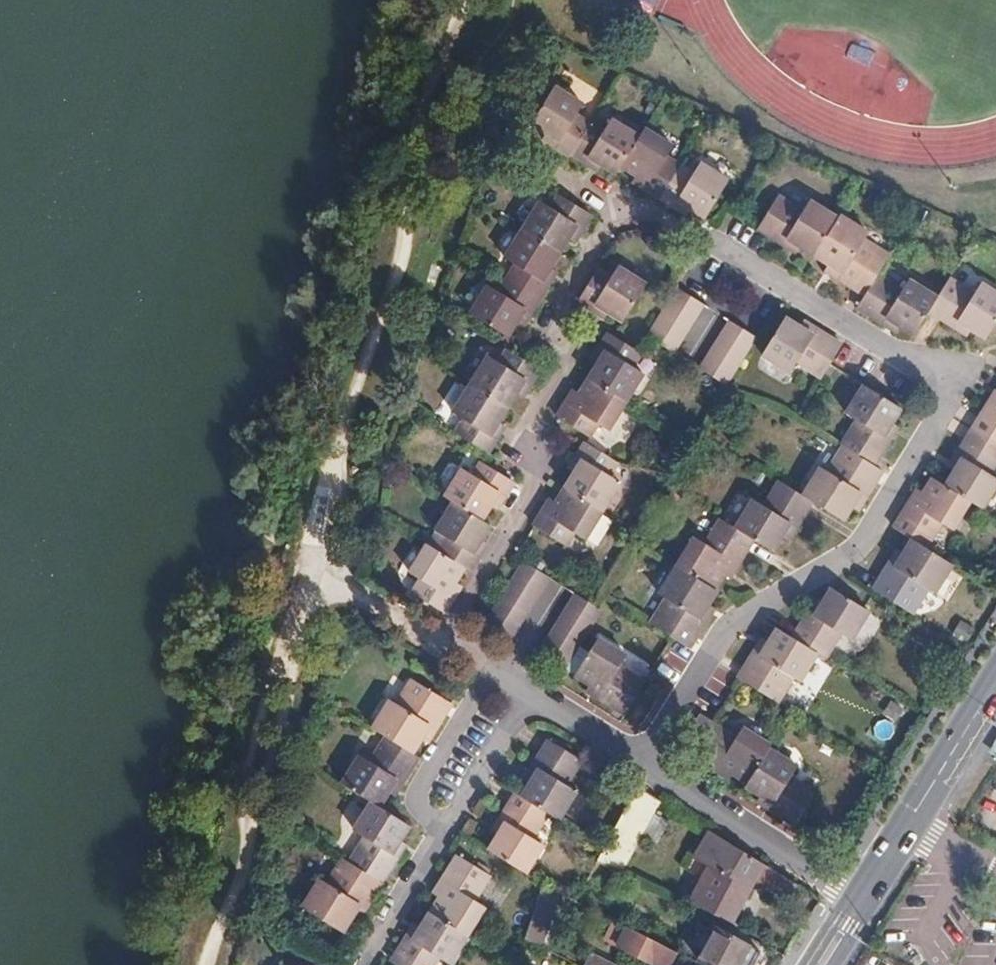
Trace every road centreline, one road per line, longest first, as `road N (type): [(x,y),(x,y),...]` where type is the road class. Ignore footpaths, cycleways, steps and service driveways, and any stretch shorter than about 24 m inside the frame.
road 1 (residential): [(620,201),(922,367),(937,414),(864,539),(726,623),(640,766)]
road 2 (residential): [(620,201),(563,293),(556,370),(533,410),(535,475),(462,616)]
road 3 (primary): [(856,906),(995,676)]
road 4 (residential): [(856,906),(640,766)]
road 5 (residential): [(447,835),(420,807),(421,793),(494,676)]
road 6 (residential): [(447,835),(532,700)]
road 7 (residential): [(368,964),(447,835)]
road 8 (residential): [(504,139),(620,201)]
road 9 (residential): [(640,766),(532,700)]

